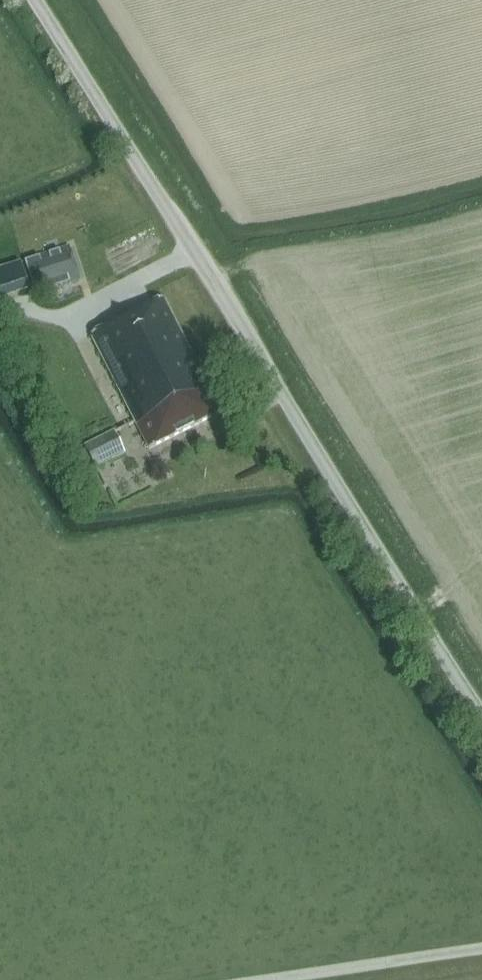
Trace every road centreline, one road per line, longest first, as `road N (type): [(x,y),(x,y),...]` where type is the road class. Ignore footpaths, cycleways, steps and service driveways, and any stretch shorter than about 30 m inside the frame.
road 1 (unclassified): [(481,718),(34,0)]
road 2 (unclassified): [(481,948),(264,979)]

